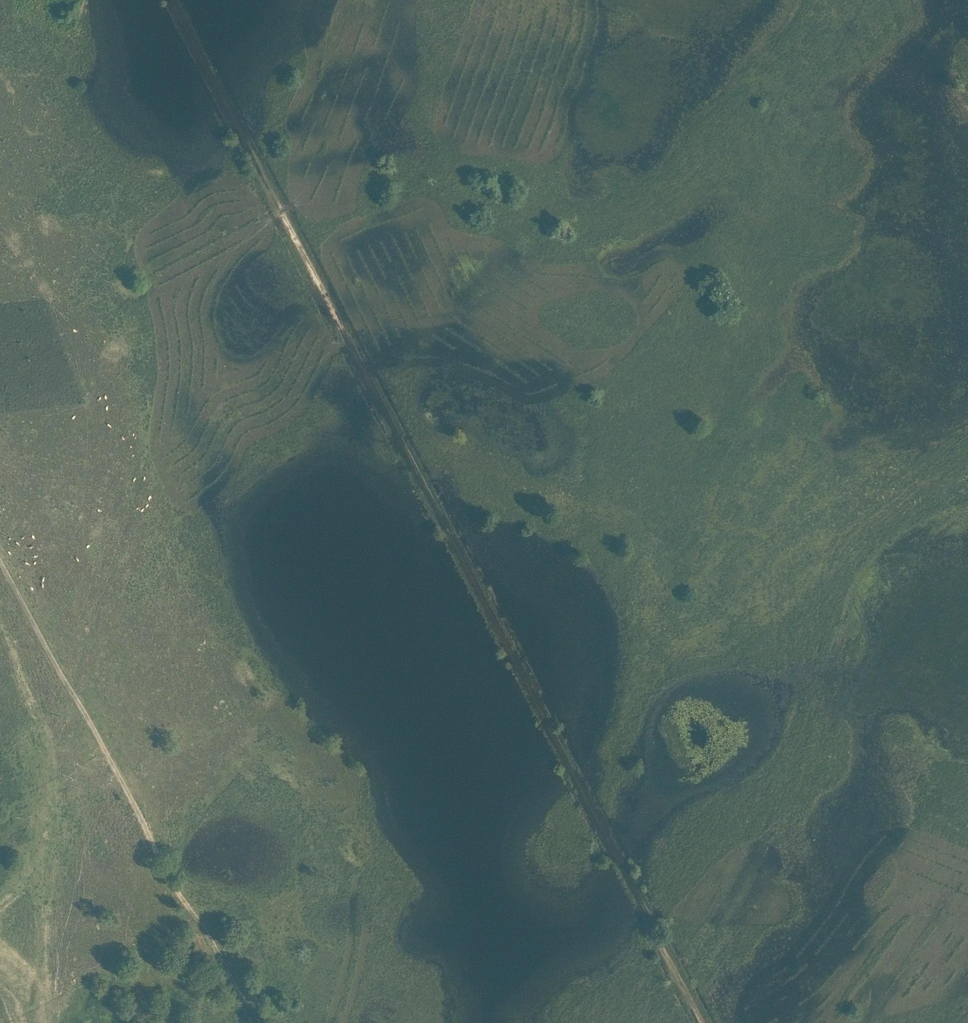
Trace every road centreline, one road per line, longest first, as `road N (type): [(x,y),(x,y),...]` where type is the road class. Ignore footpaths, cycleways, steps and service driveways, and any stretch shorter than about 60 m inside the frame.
road 1 (track): [(172,0),(702,1022)]

